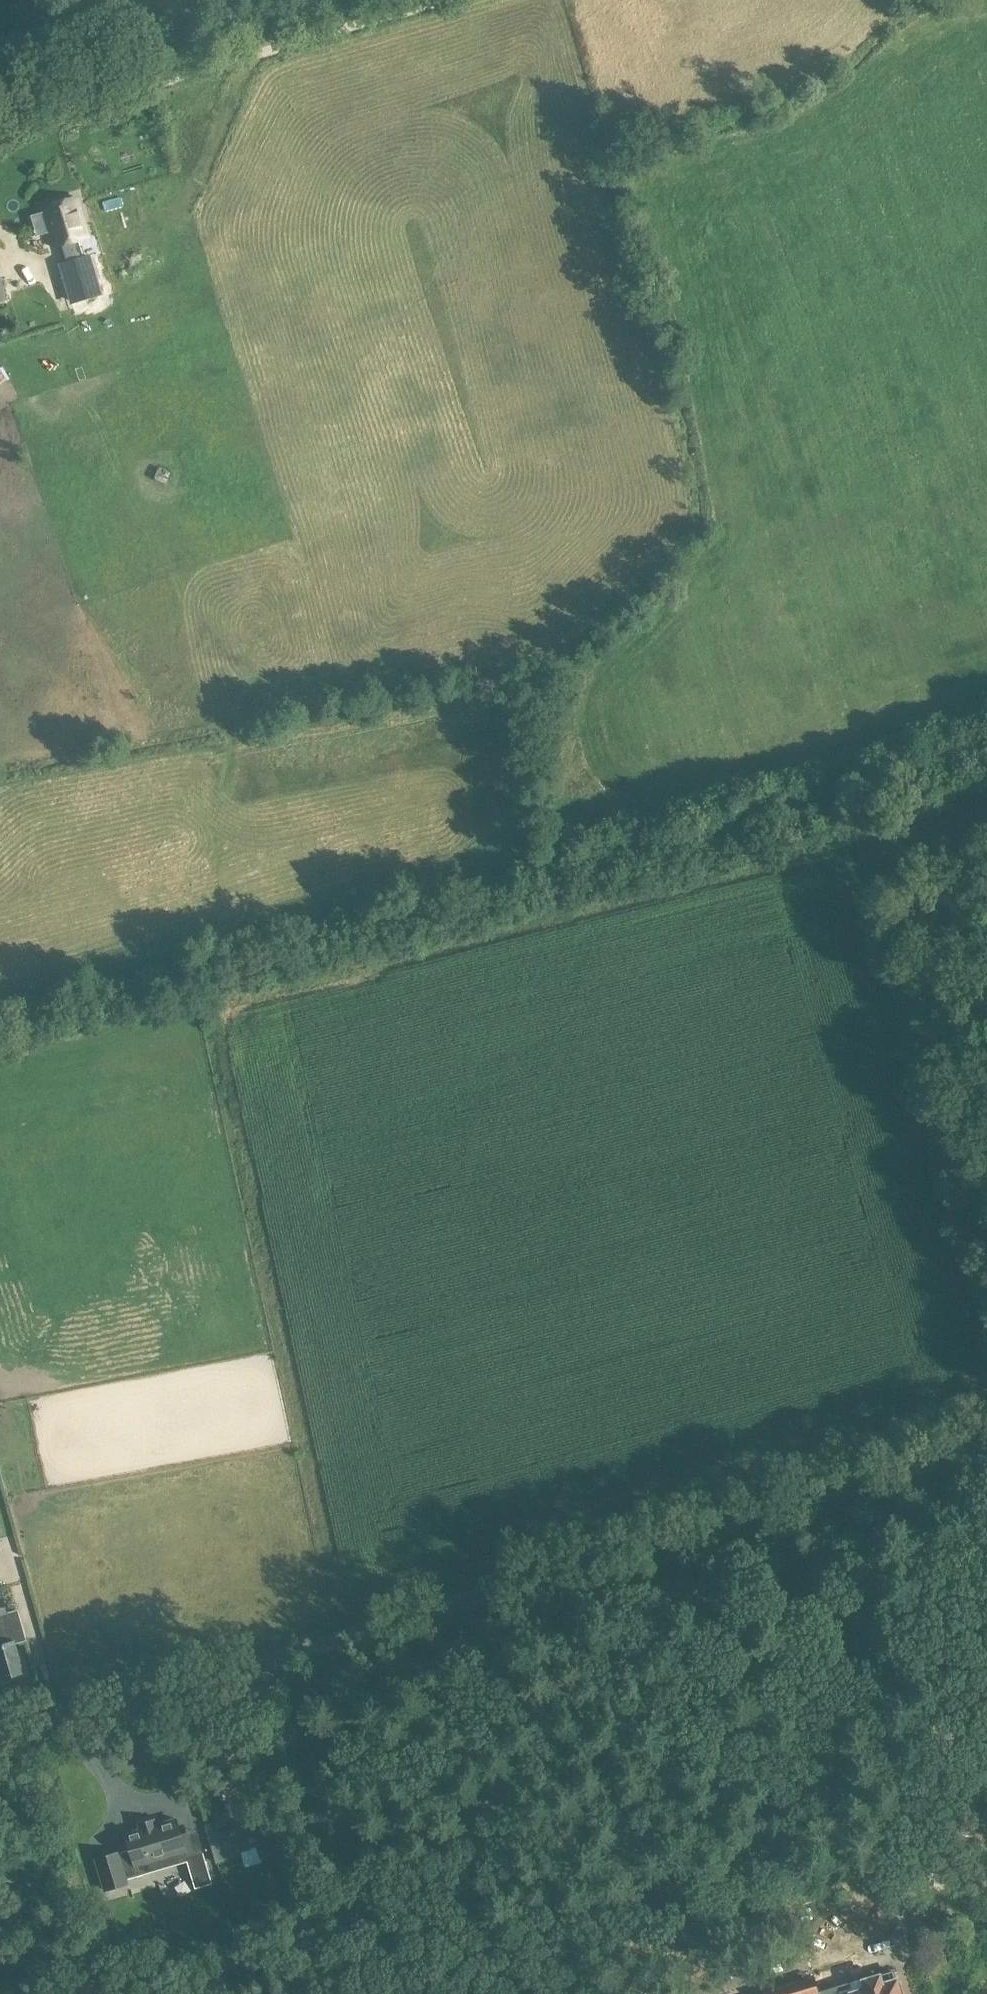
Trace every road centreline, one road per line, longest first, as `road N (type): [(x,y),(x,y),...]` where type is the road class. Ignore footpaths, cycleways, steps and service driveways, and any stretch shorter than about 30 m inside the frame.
road 1 (tertiary): [(0,1740),(986,1440)]
road 2 (track): [(446,0),(0,132)]

